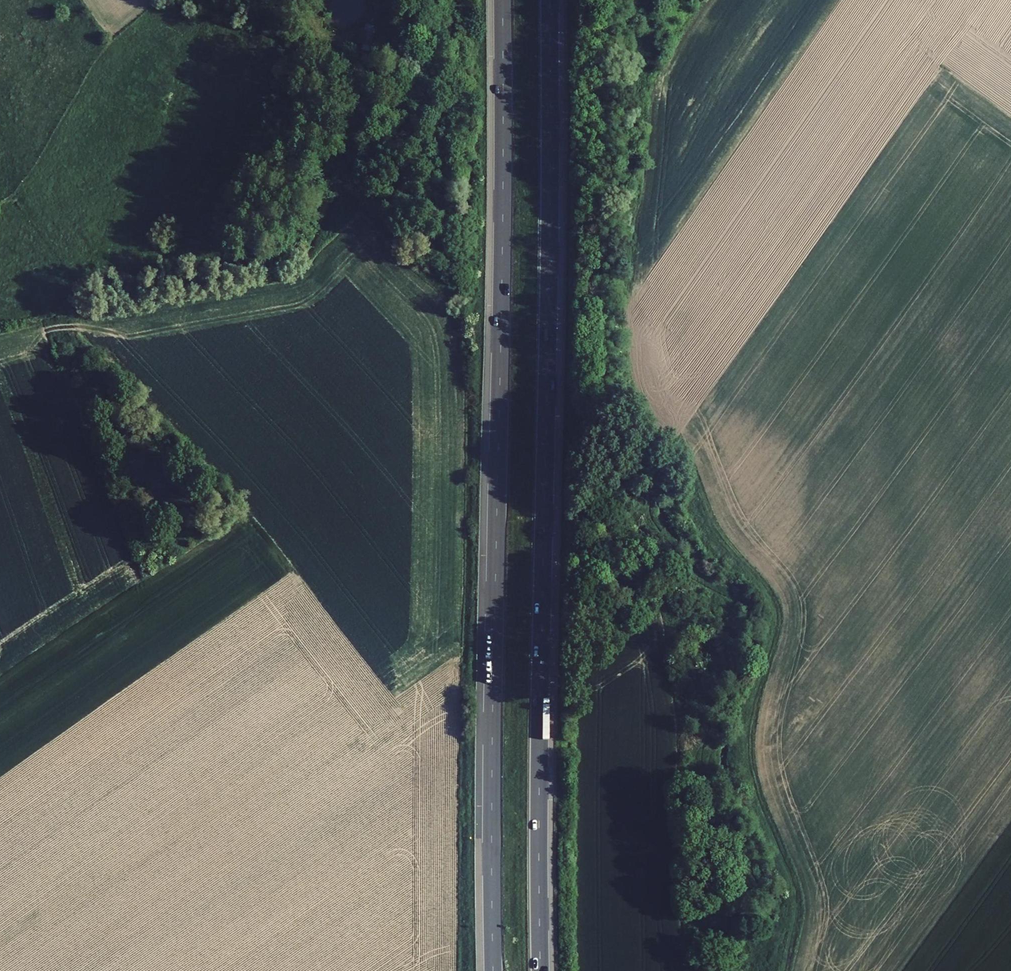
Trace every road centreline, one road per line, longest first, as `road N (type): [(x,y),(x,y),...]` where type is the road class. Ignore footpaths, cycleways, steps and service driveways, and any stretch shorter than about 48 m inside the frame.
road 1 (motorway): [(502,0),(492,970)]
road 2 (motorway): [(540,970),(549,0)]

